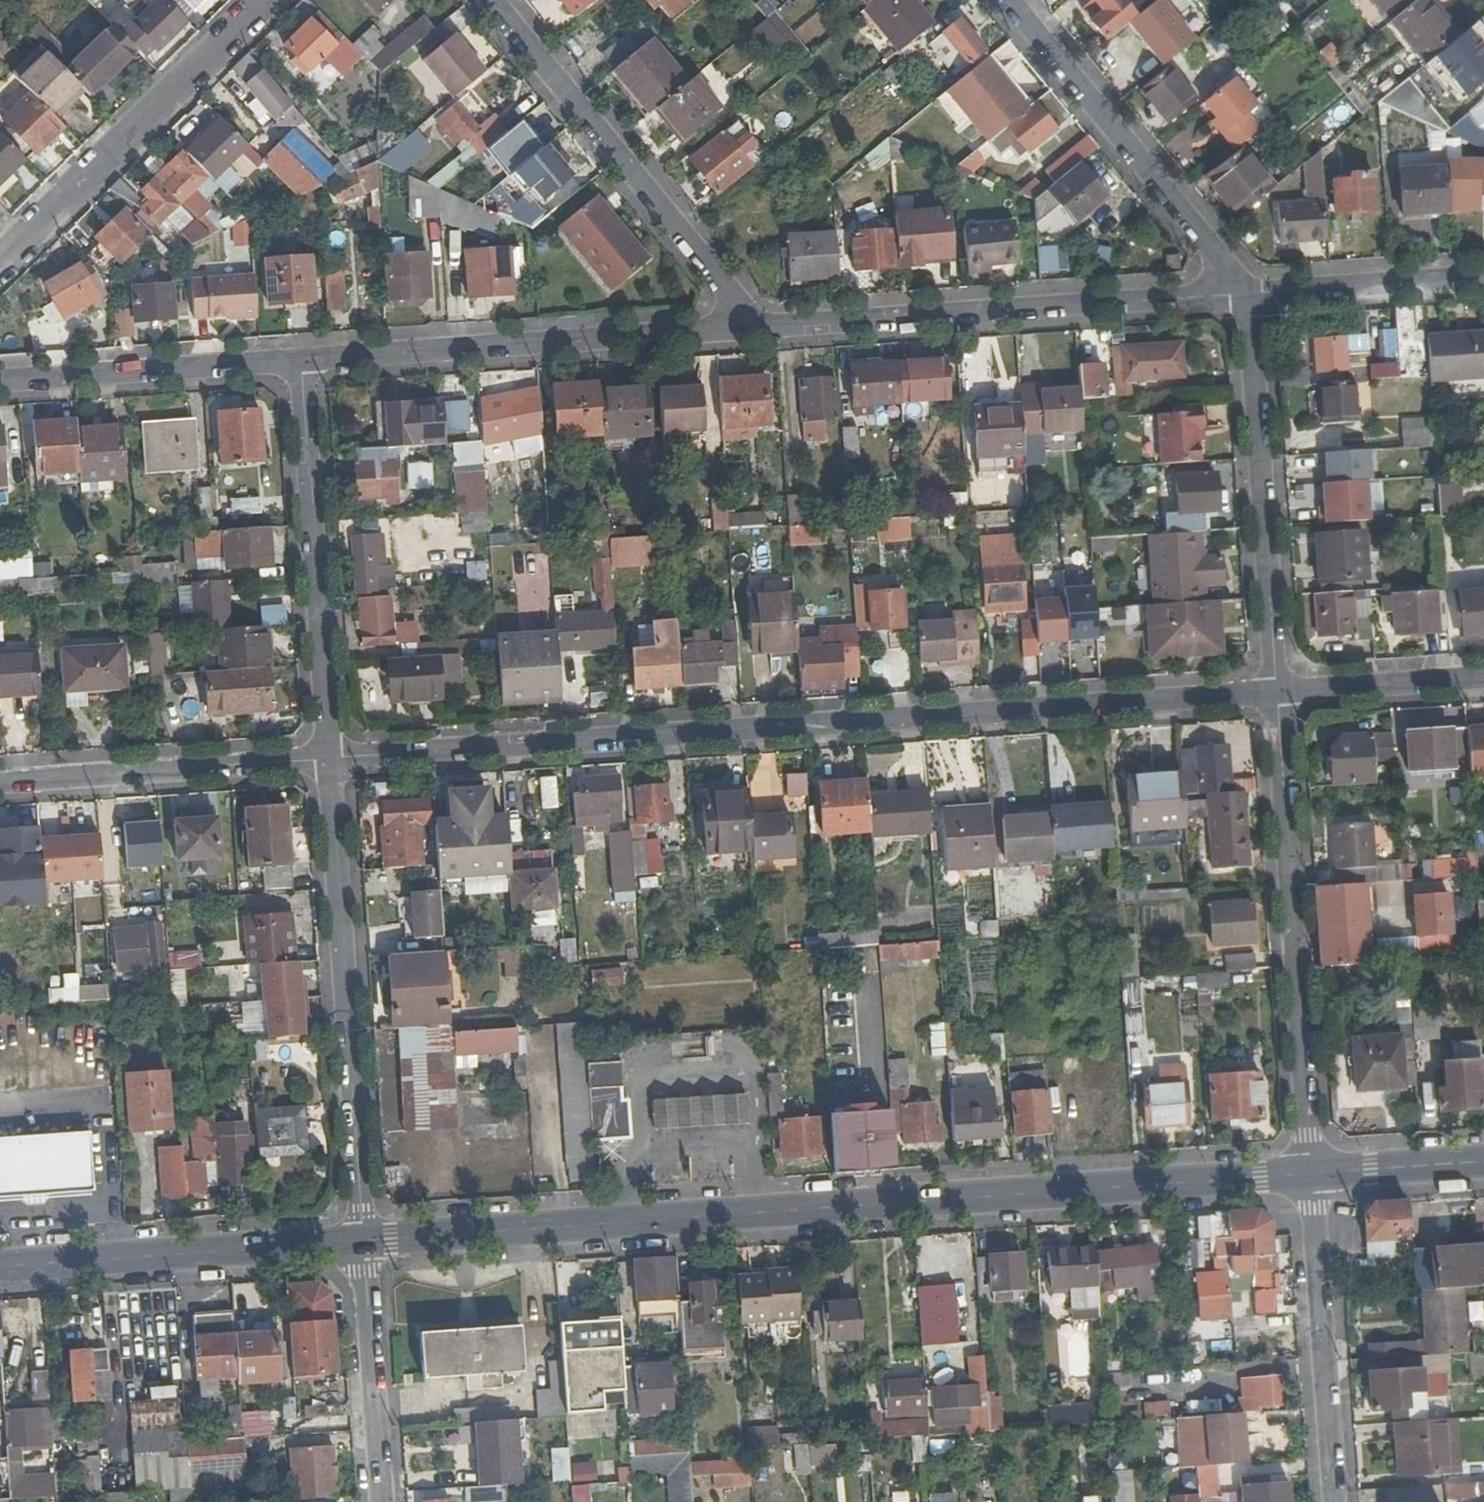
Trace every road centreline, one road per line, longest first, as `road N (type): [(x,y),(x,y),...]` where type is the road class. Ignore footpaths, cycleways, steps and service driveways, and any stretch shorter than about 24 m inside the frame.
road 1 (residential): [(330,758),(1283,691)]
road 2 (secondary): [(364,1241),(1312,1172)]
road 3 (residential): [(1243,291),(752,321)]
road 4 (residential): [(364,1241),(330,758)]
road 5 (residential): [(1312,1172),(1283,691)]
road 6 (residential): [(752,321),(301,363)]
road 7 (residential): [(752,321),(487,0)]
road 8 (residential): [(1283,691),(1260,350),(1243,291)]
road 9 (residential): [(330,758),(301,363)]
road 10 (residential): [(1243,291),(1006,0)]
road 11 (residential): [(0,263),(263,0)]
road 12 (secondary): [(0,1268),(364,1241)]
road 13 (residential): [(0,783),(330,758)]
road 14 (residential): [(1337,1501),(1312,1172)]
road 15 (residential): [(301,363),(0,385)]
road 16 (residential): [(382,1501),(364,1241)]
road 17 (residential): [(1483,276),(1243,291)]
road 18 (residential): [(1283,691),(1483,677)]
road 19 (secondary): [(1312,1172),(1483,1161)]

